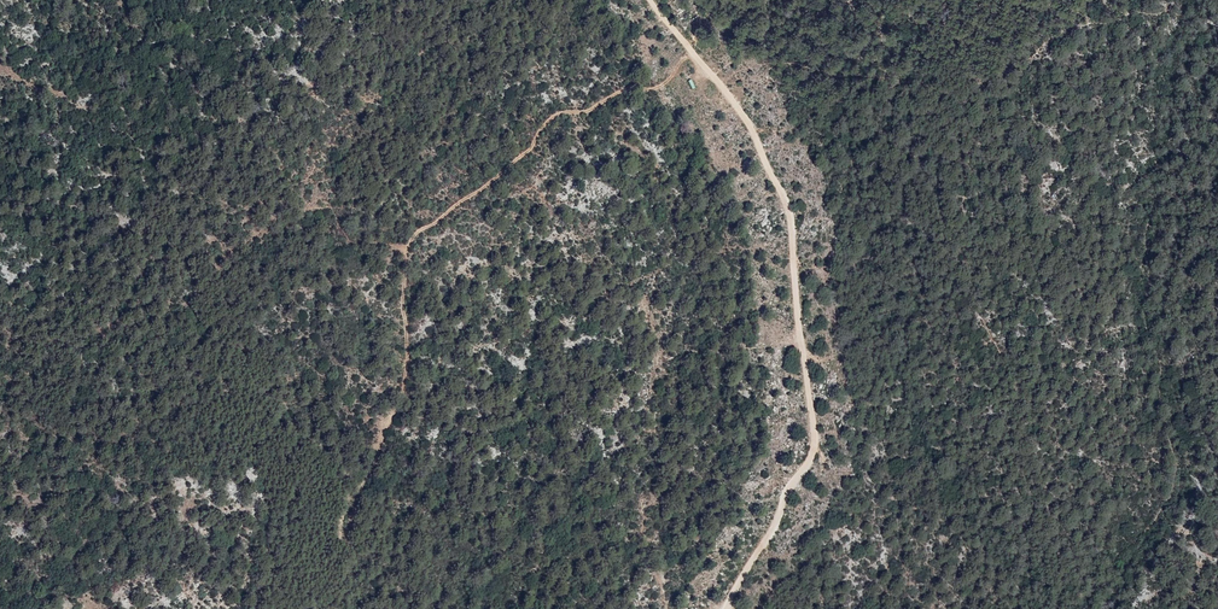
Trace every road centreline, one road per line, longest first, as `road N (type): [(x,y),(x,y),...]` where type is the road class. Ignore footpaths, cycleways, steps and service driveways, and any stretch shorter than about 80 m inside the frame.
road 1 (track): [(723,608),(816,440),(785,204),(741,110),(651,0)]

